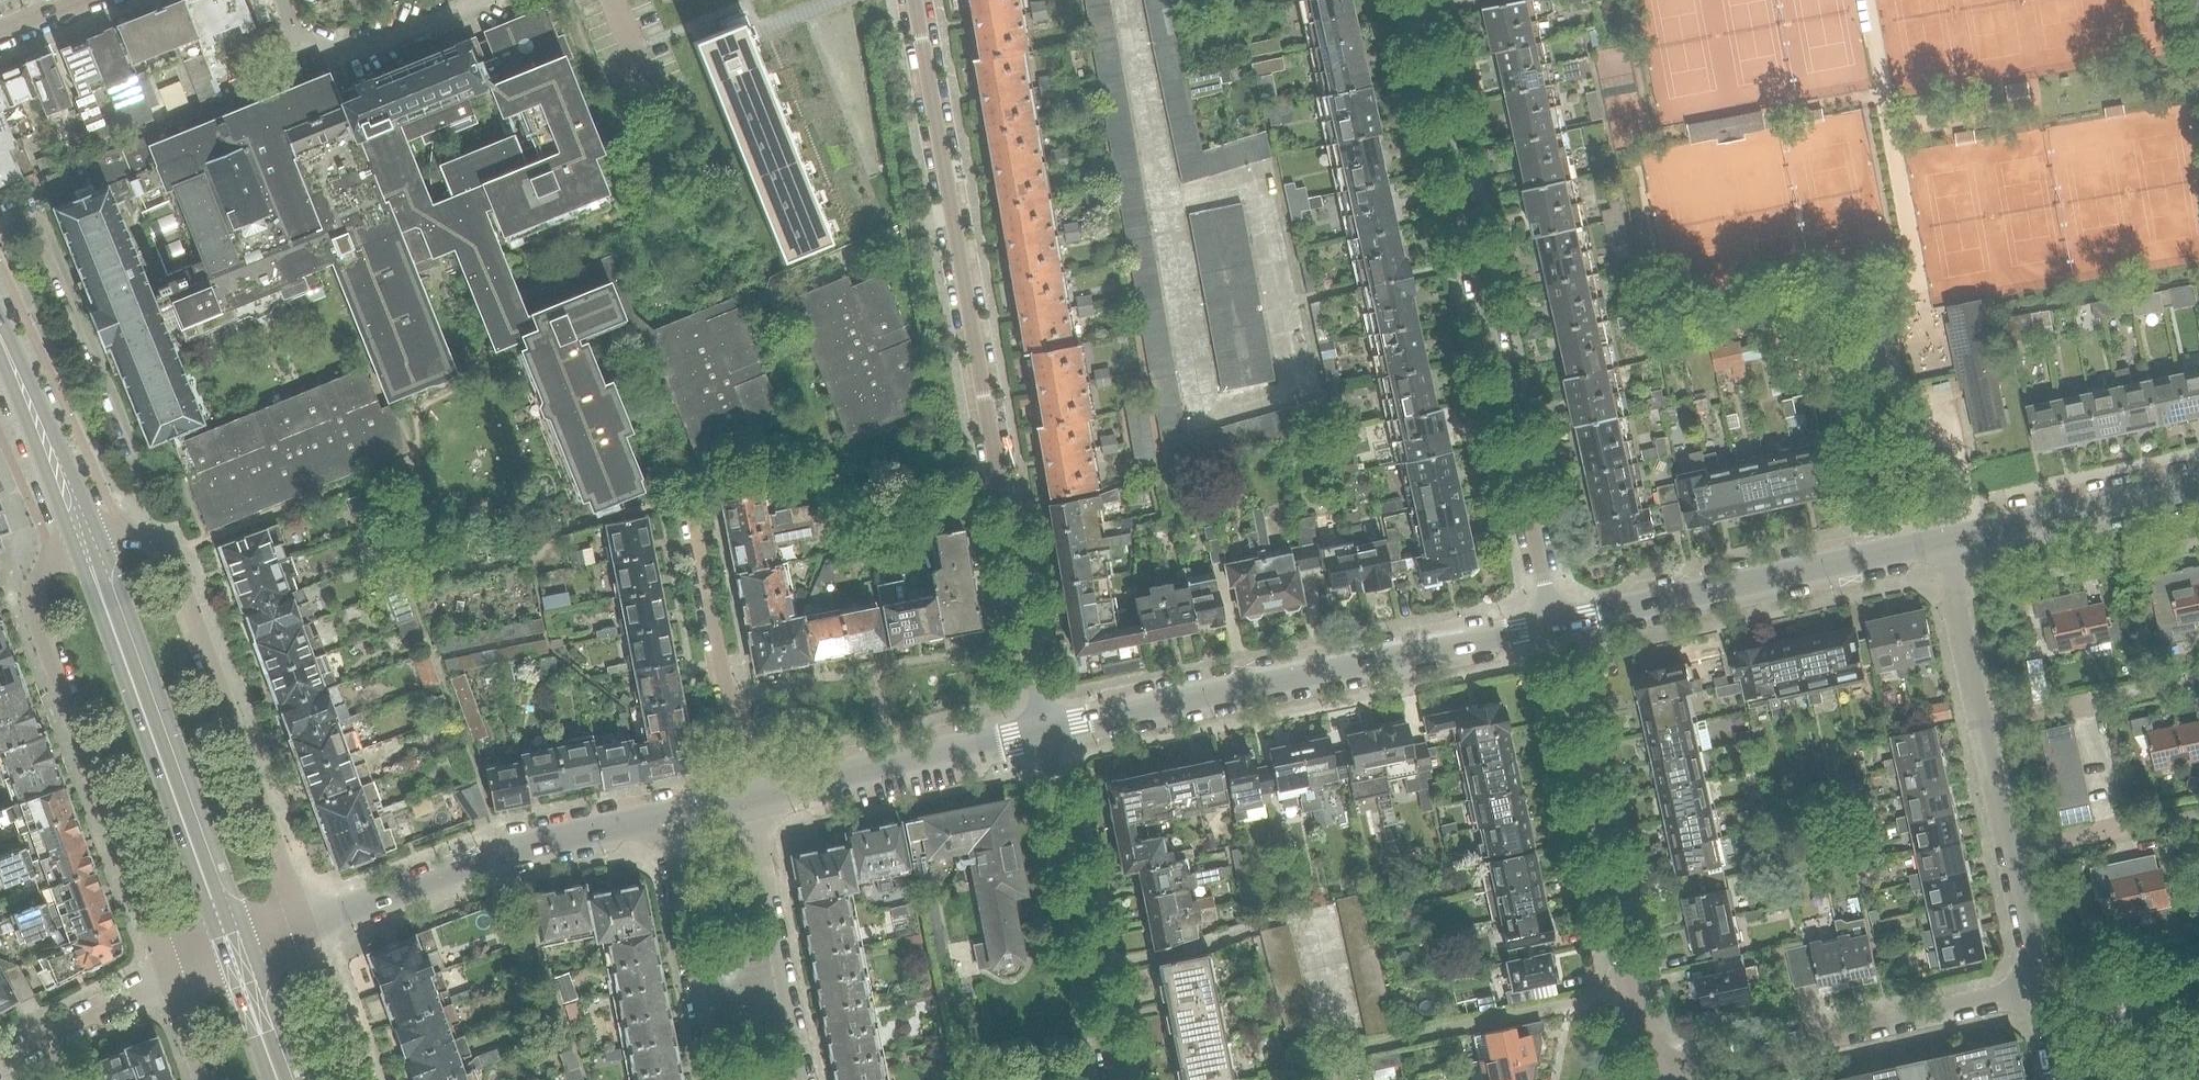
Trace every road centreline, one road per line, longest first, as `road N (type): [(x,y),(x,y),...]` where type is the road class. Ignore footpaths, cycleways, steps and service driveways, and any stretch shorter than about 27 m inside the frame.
road 1 (residential): [(1053,736),(918,0)]
road 2 (residential): [(1419,0),(1560,631)]
road 3 (unclassified): [(1053,736),(1560,631)]
road 4 (residential): [(304,929),(161,548),(133,535),(84,549)]
road 5 (residential): [(84,549),(44,568),(32,606),(170,979)]
road 6 (residential): [(1658,1079),(1560,631)]
road 7 (secondary): [(231,956),(84,549)]
road 8 (unclassified): [(1560,631),(1951,548)]
road 9 (residential): [(1661,1079),(2042,996)]
road 10 (unclassified): [(304,929),(528,849),(658,824)]
road 11 (residential): [(1053,736),(1124,1079)]
road 12 (unclassified): [(753,805),(1053,736)]
road 13 (residential): [(753,805),(688,505)]
road 14 (residential): [(803,1079),(753,805)]
road 15 (residential): [(658,824),(711,1079)]
road 16 (unclassified): [(1951,548),(2198,492)]
road 17 (secondary): [(84,549),(0,339)]
road 18 (residential): [(0,1069),(170,979)]
road 19 (residential): [(1983,728),(1951,548)]
road 20 (residential): [(359,1079),(304,929)]
road 21 (residential): [(2014,862),(1983,728)]
road 22 (residential): [(2042,996),(2014,862)]
road 23 (secondary): [(277,1079),(231,956)]

